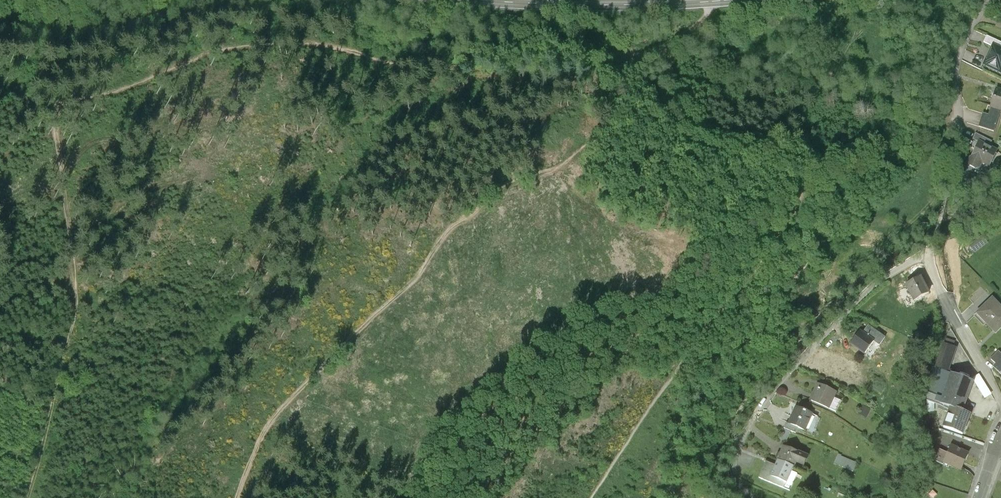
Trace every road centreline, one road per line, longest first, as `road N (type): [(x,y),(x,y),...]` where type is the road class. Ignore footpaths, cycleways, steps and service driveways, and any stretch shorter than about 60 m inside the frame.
road 1 (track): [(654,52),(543,45),(431,67),(278,43),(220,50),(53,106),(0,91)]
road 2 (track): [(668,120),(655,143),(606,136),(563,167),(502,187),(450,228),(421,270),(271,420),(238,497)]
road 3 (track): [(594,497),(801,203),(796,183),(784,176),(688,144),(624,54)]
road 4 (residential): [(1000,404),(924,259),(881,282),(758,411),(733,466),(738,480)]
road 5 (track): [(53,106),(76,292),(28,497)]
road 6 (secondary): [(736,0),(493,0)]

